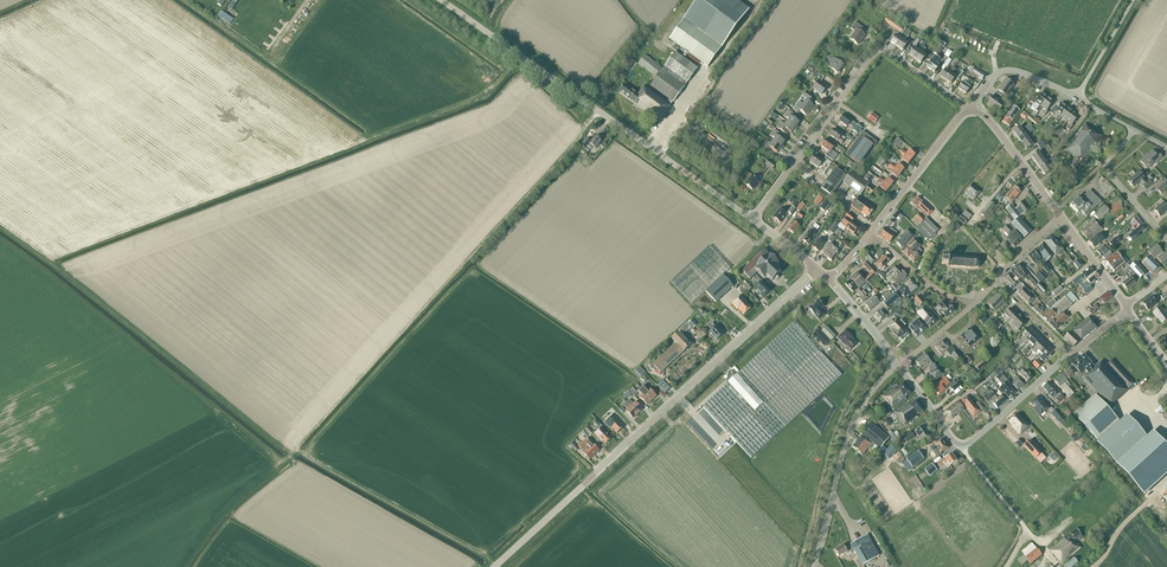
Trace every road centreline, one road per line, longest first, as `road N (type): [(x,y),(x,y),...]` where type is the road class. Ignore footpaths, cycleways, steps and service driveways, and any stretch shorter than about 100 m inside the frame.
road 1 (tertiary): [(494,566),(817,269)]
road 2 (tertiary): [(753,221),(441,0)]
road 3 (residential): [(753,221),(875,53),(887,53),(968,110)]
road 4 (unclassified): [(811,566),(849,422),(898,367)]
road 5 (tertiary): [(867,236),(968,110)]
road 6 (residential): [(1166,242),(1106,168),(1132,129)]
road 7 (unclassified): [(963,446),(1071,355)]
road 8 (tertiary): [(1060,216),(973,110)]
road 9 (residential): [(1077,97),(1007,69),(992,78),(973,110)]
road 10 (residential): [(975,303),(931,287),(867,236)]

